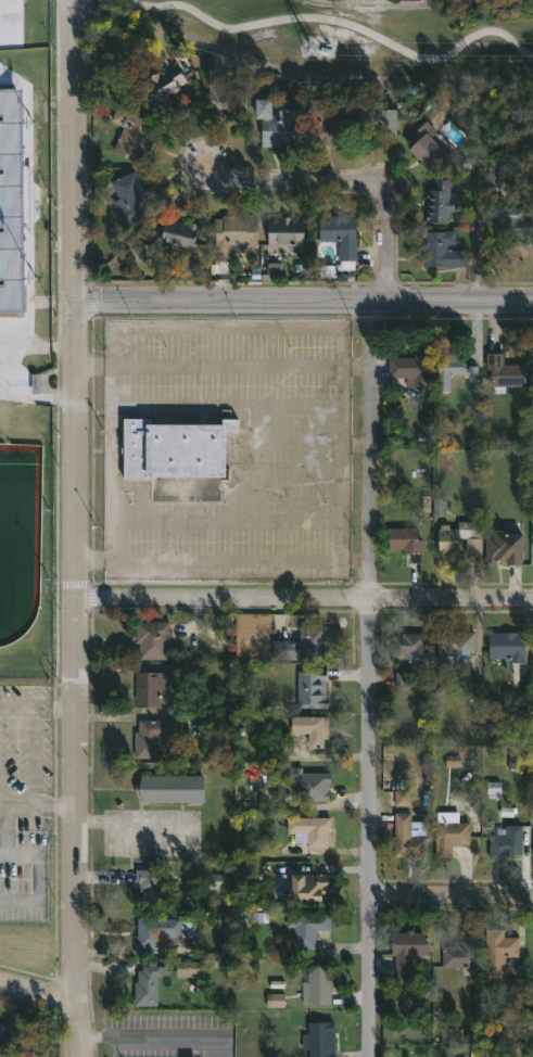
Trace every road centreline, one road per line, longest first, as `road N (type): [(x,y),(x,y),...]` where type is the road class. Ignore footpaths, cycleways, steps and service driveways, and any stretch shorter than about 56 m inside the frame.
road 1 (tertiary): [(76,302),(80,1056)]
road 2 (residential): [(369,302),(368,1056)]
road 3 (tertiary): [(532,301),(76,302)]
road 4 (residential): [(532,599),(76,598)]
road 5 (tertiary): [(72,0),(76,302)]
road 6 (residential): [(203,170),(230,182),(355,182),(383,199),(384,252),(369,302)]
road 7 (residential): [(532,894),(368,895)]

